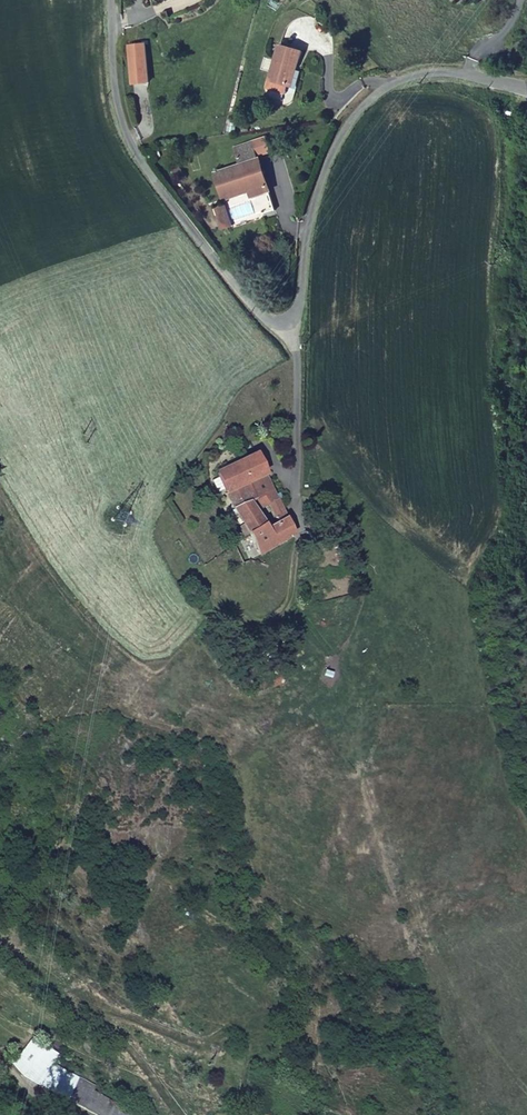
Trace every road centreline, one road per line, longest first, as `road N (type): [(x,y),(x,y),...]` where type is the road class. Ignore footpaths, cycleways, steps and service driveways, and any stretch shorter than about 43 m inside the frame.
road 1 (residential): [(526,87),(418,71),(365,99),(339,132),(317,191),(298,316),(285,325),(248,296),(127,135),(115,105),(108,0)]

